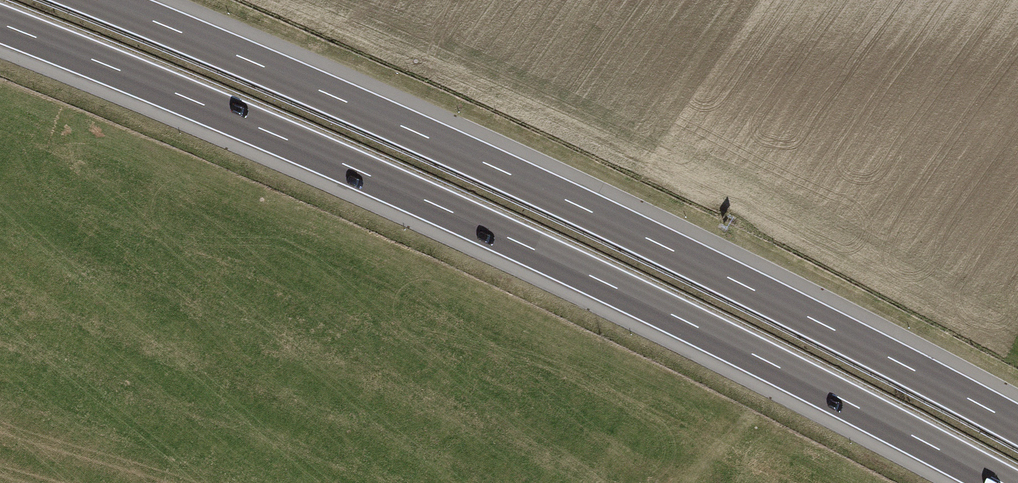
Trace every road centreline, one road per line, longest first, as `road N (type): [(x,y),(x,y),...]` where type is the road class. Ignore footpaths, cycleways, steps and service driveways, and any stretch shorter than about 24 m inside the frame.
road 1 (motorway): [(0,24),(520,244),(1000,482)]
road 2 (motorway): [(1017,424),(523,179),(102,0)]

